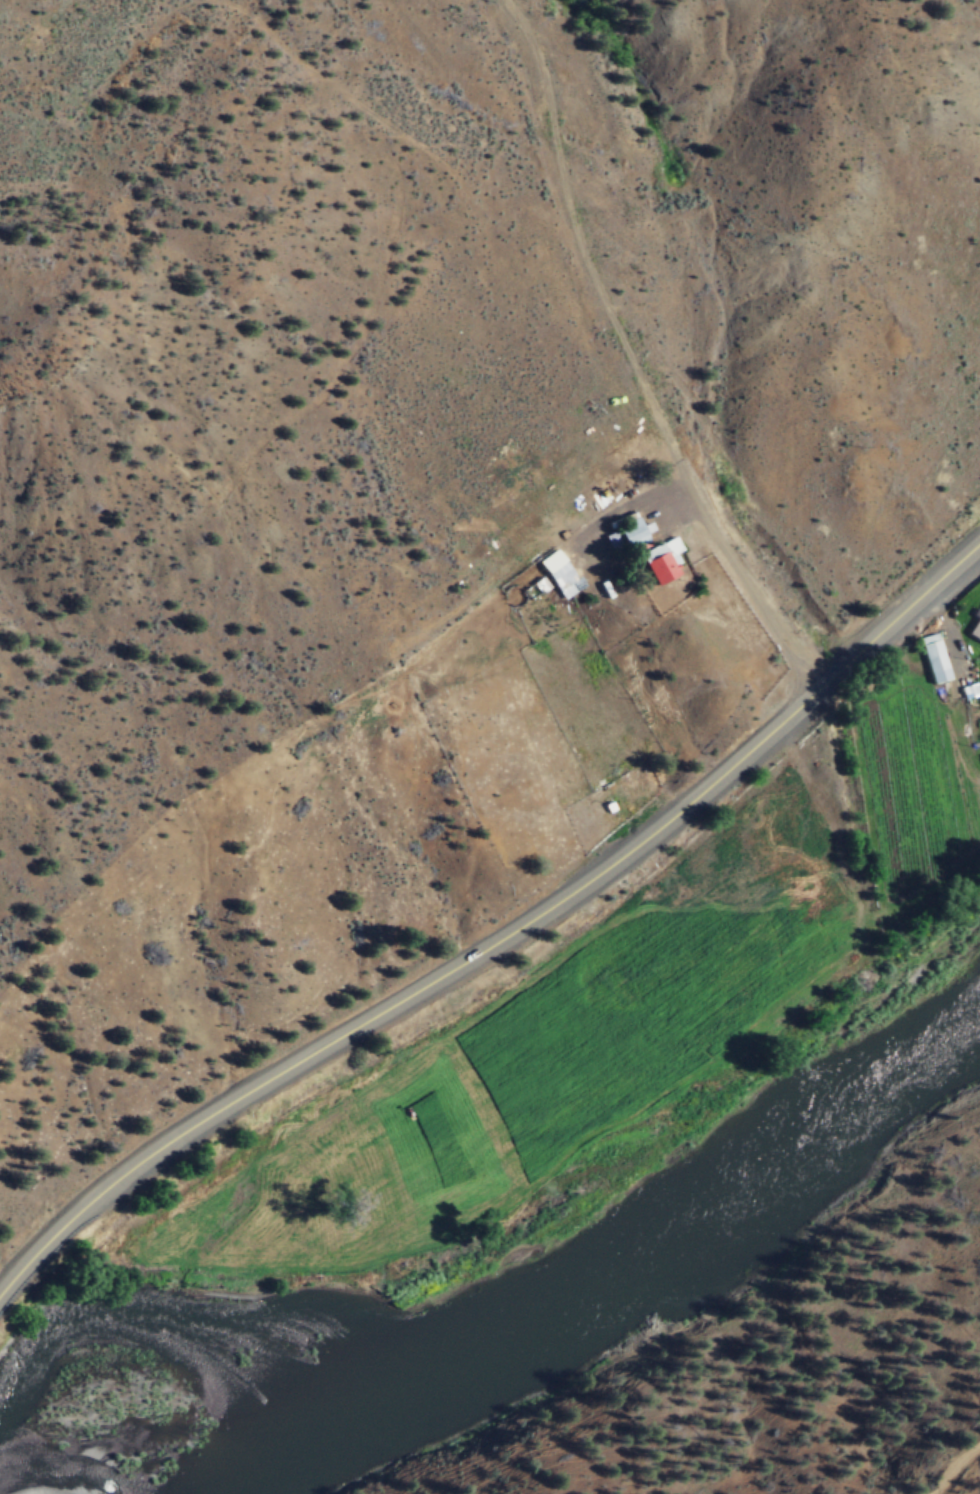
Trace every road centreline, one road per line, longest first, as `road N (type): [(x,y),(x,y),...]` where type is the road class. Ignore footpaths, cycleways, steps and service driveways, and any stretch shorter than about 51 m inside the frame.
road 1 (secondary): [(979,557),(836,696),(576,905),(118,1188),(28,1274),(0,1313)]
road 2 (residential): [(836,696),(728,557),(642,383),(568,196),(553,99),(525,33),(496,0)]

